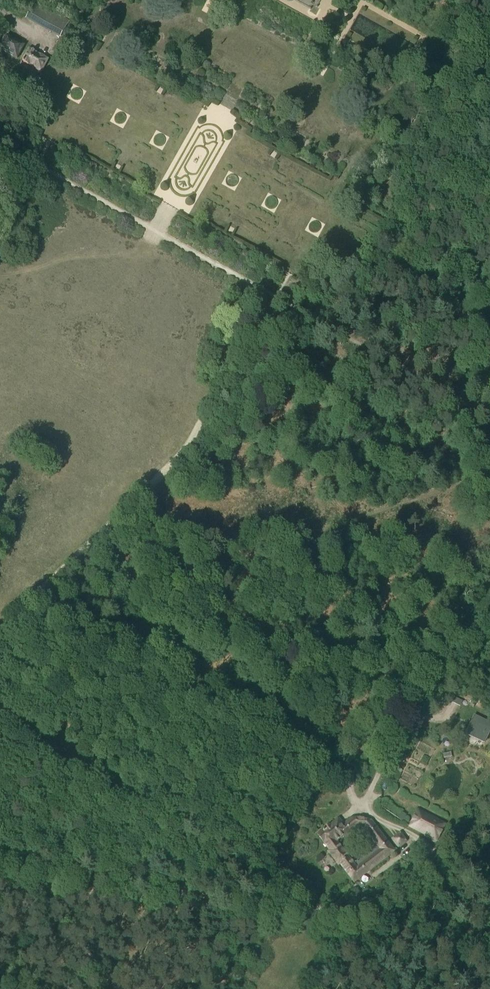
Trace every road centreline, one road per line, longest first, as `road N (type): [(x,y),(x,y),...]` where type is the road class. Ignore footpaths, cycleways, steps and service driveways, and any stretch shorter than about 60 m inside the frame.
road 1 (track): [(489,413),(41,164),(0,238)]
road 2 (track): [(0,865),(261,911),(323,914),(352,909),(475,834)]
road 3 (track): [(0,626),(183,448)]
road 4 (track): [(183,448),(273,299)]

